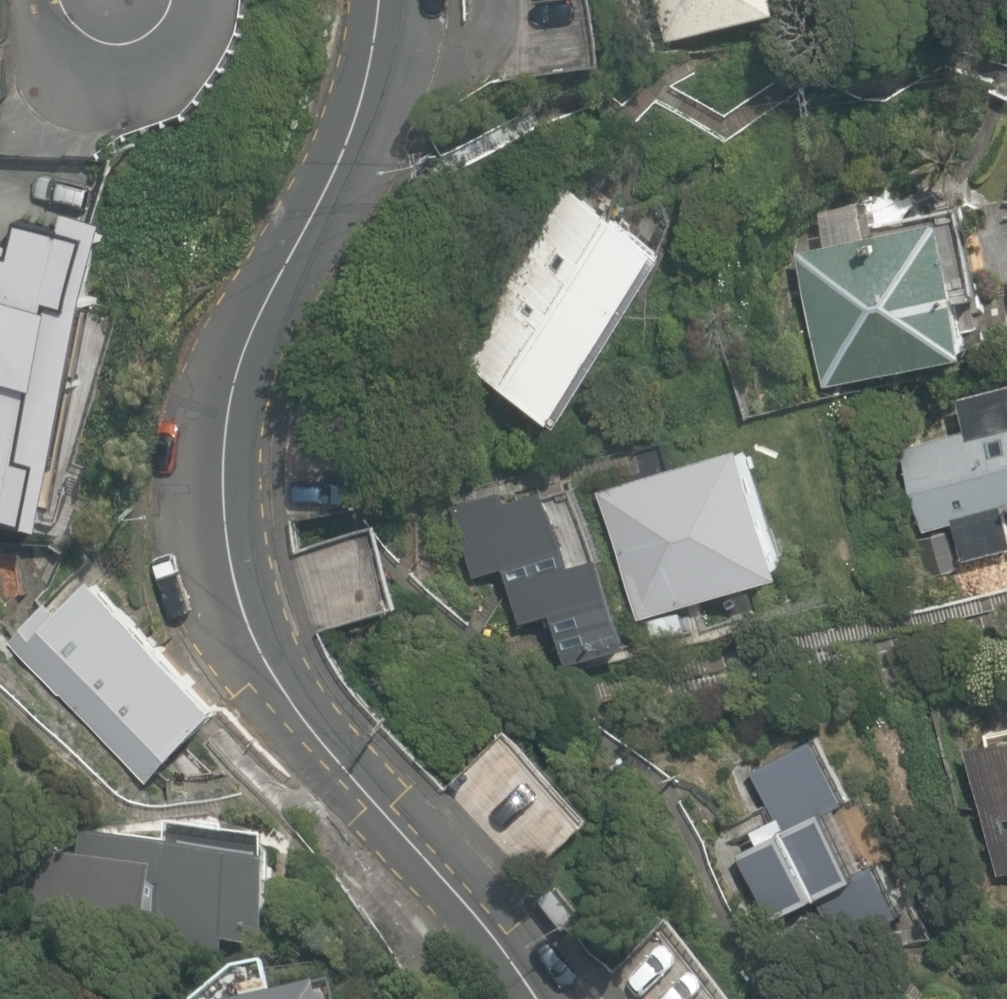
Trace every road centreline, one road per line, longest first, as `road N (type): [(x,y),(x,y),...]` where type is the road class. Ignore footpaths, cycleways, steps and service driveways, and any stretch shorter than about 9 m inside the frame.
road 1 (tertiary): [(381,0),(372,80),(344,163),(238,392),(226,481),(227,576),(277,691),(540,998)]
road 2 (tertiary): [(53,0),(76,43),(110,55),(147,53),(173,39),(182,0)]

